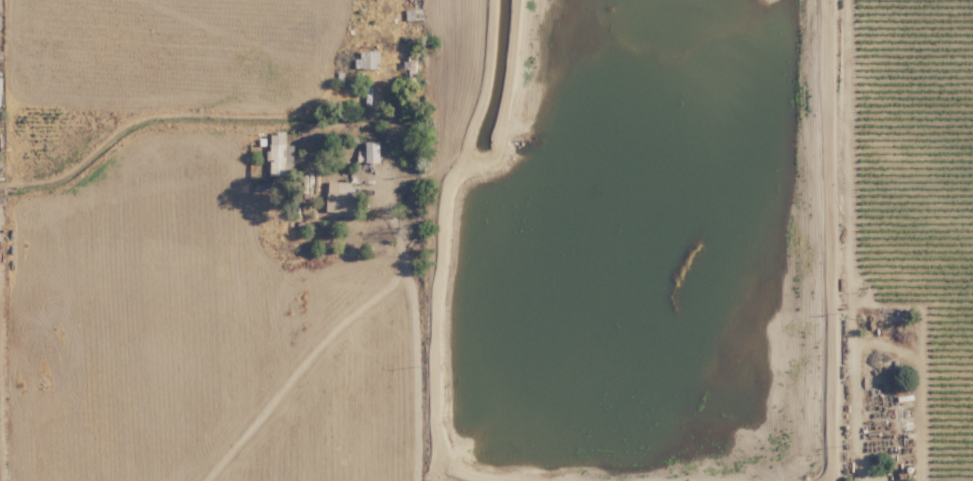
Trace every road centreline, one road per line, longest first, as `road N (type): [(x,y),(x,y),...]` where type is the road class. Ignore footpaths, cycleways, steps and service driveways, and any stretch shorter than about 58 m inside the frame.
road 1 (track): [(919,480),(918,368),(882,340),(861,339),(853,426),(859,466),(885,480)]

